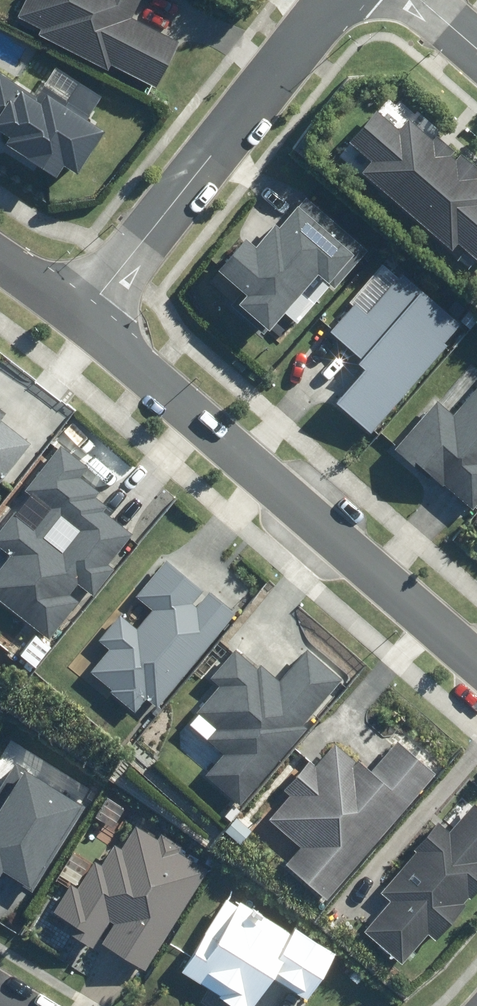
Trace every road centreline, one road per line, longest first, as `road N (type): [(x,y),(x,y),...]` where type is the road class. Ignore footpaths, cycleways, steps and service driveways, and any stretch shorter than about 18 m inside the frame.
road 1 (tertiary): [(85,316),(476,662)]
road 2 (residential): [(85,316),(334,0)]

